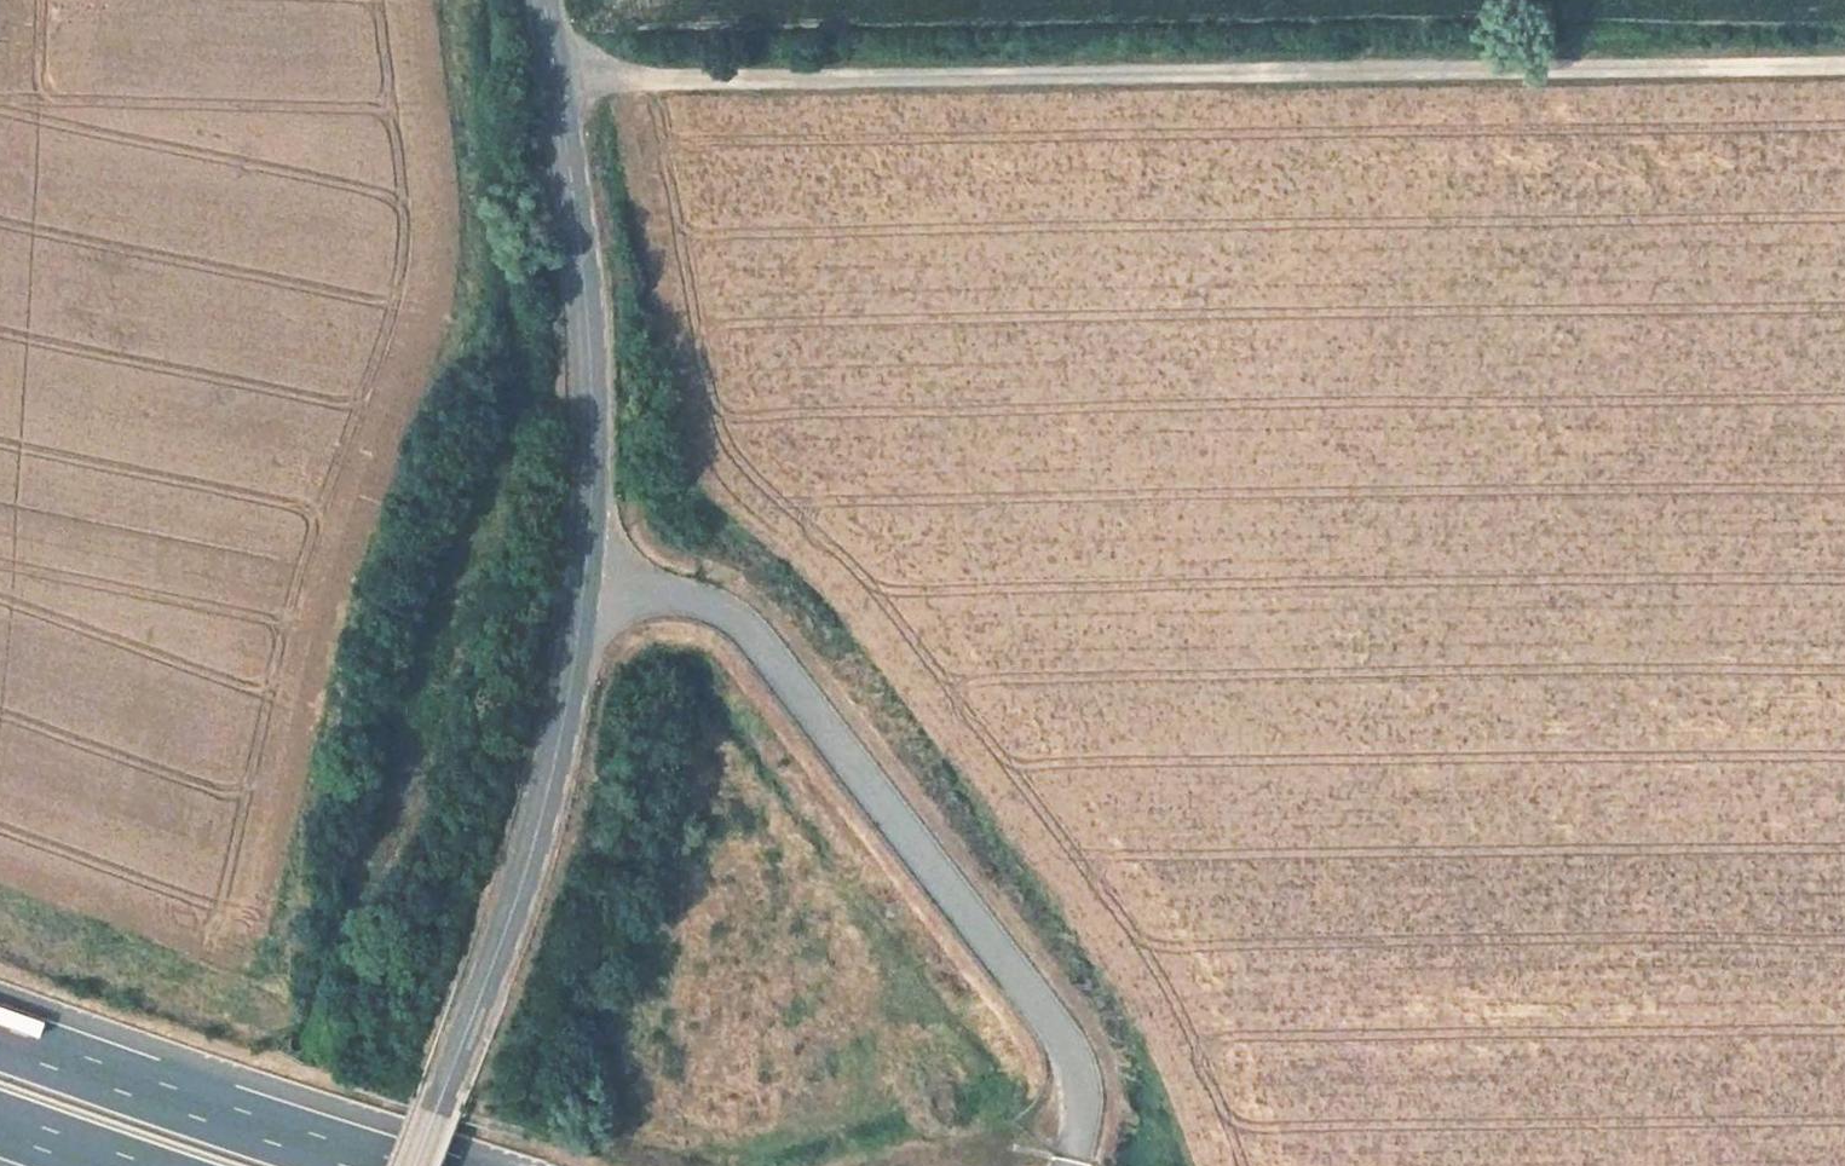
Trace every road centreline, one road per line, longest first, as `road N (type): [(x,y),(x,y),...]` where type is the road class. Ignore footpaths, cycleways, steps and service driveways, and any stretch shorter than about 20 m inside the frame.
road 1 (track): [(1844,66),(555,76)]
road 2 (tertiary): [(542,0),(584,300),(591,522),(551,778),(460,1067),(419,1165)]
road 3 (motorway): [(378,1165),(0,1038)]
road 4 (motorway): [(0,1121),(131,1165)]

